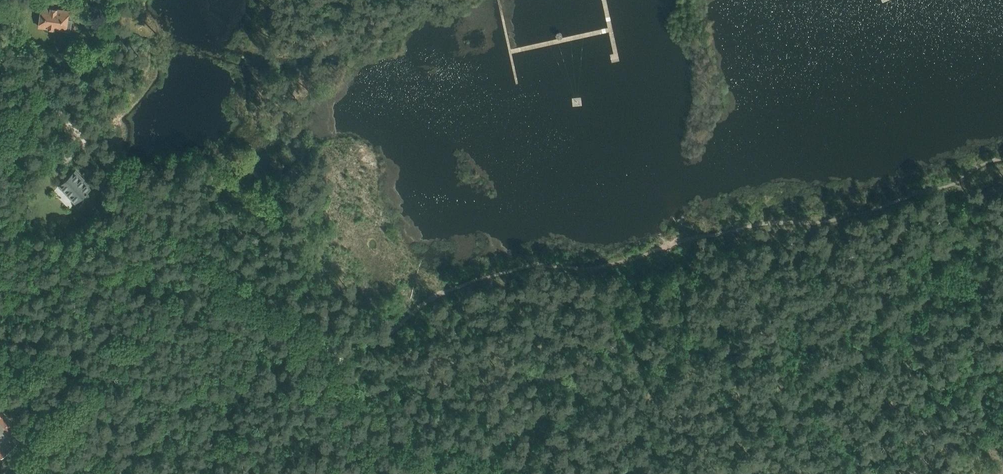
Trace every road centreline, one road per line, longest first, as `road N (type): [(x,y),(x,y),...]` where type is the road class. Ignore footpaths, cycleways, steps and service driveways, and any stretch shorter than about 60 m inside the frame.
road 1 (track): [(16,72),(138,192),(297,314),(337,360)]
road 2 (track): [(337,360),(434,473)]

